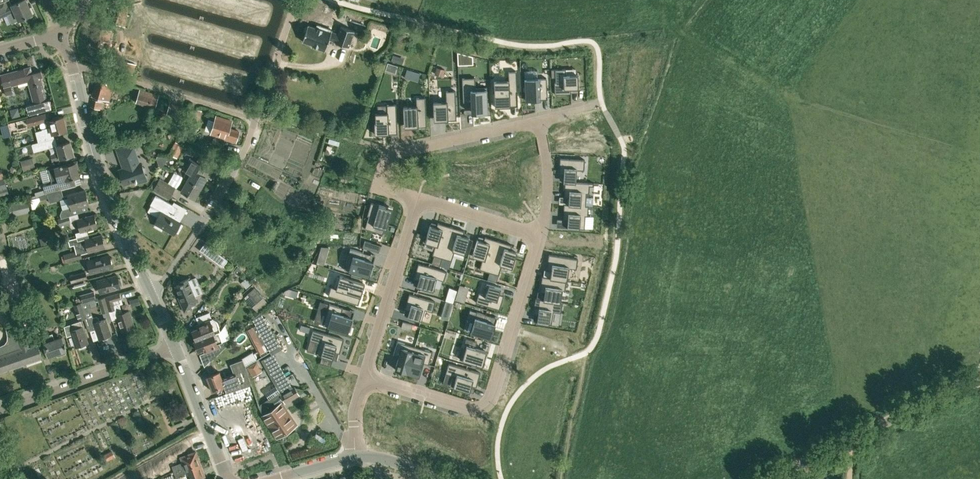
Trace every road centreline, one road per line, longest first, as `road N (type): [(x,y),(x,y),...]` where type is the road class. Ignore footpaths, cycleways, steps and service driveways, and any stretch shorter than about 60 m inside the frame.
road 1 (residential): [(151,295),(235,174),(296,0)]
road 2 (residential): [(540,234),(496,388),(482,406),(365,375)]
road 3 (residential): [(151,295),(99,176),(58,37)]
road 4 (residential): [(420,198),(388,182),(389,159),(400,149),(540,117)]
road 5 (residential): [(0,411),(176,345)]
road 6 (residential): [(365,375),(420,198)]
road 7 (unclassified): [(846,441),(979,377)]
road 8 (residential): [(224,478),(176,345)]
road 9 (residential): [(540,234),(420,198)]

